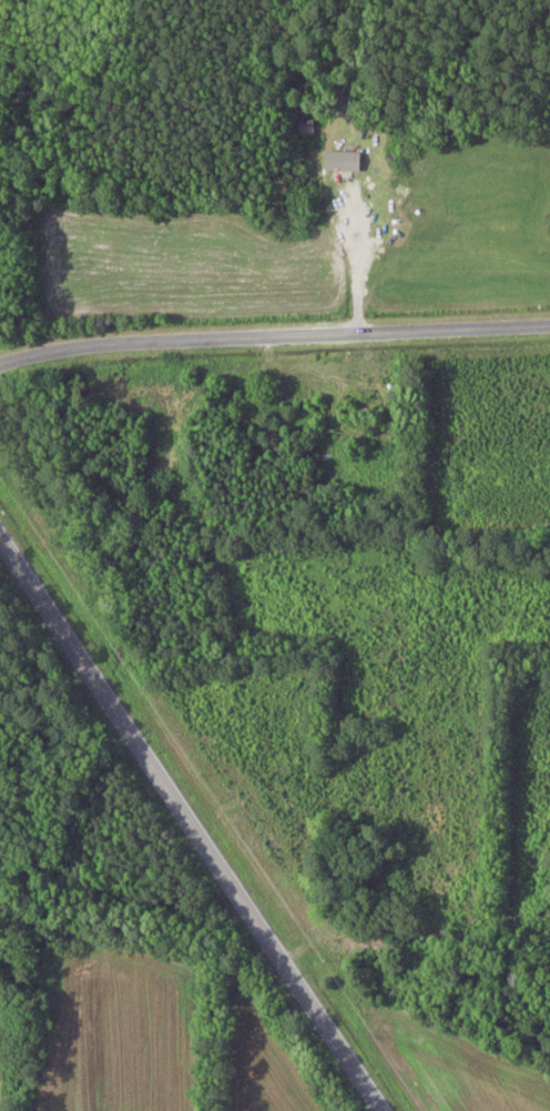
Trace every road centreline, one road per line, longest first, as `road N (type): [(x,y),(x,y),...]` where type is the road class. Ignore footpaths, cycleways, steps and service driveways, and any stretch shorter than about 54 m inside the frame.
road 1 (track): [(266,334),(277,380),(232,576),(291,615),(307,791),(336,878),(549,905)]
road 2 (secondary): [(381,1110),(0,540)]
road 3 (residential): [(0,363),(164,337),(549,323)]
road 4 (track): [(359,331),(347,191)]

